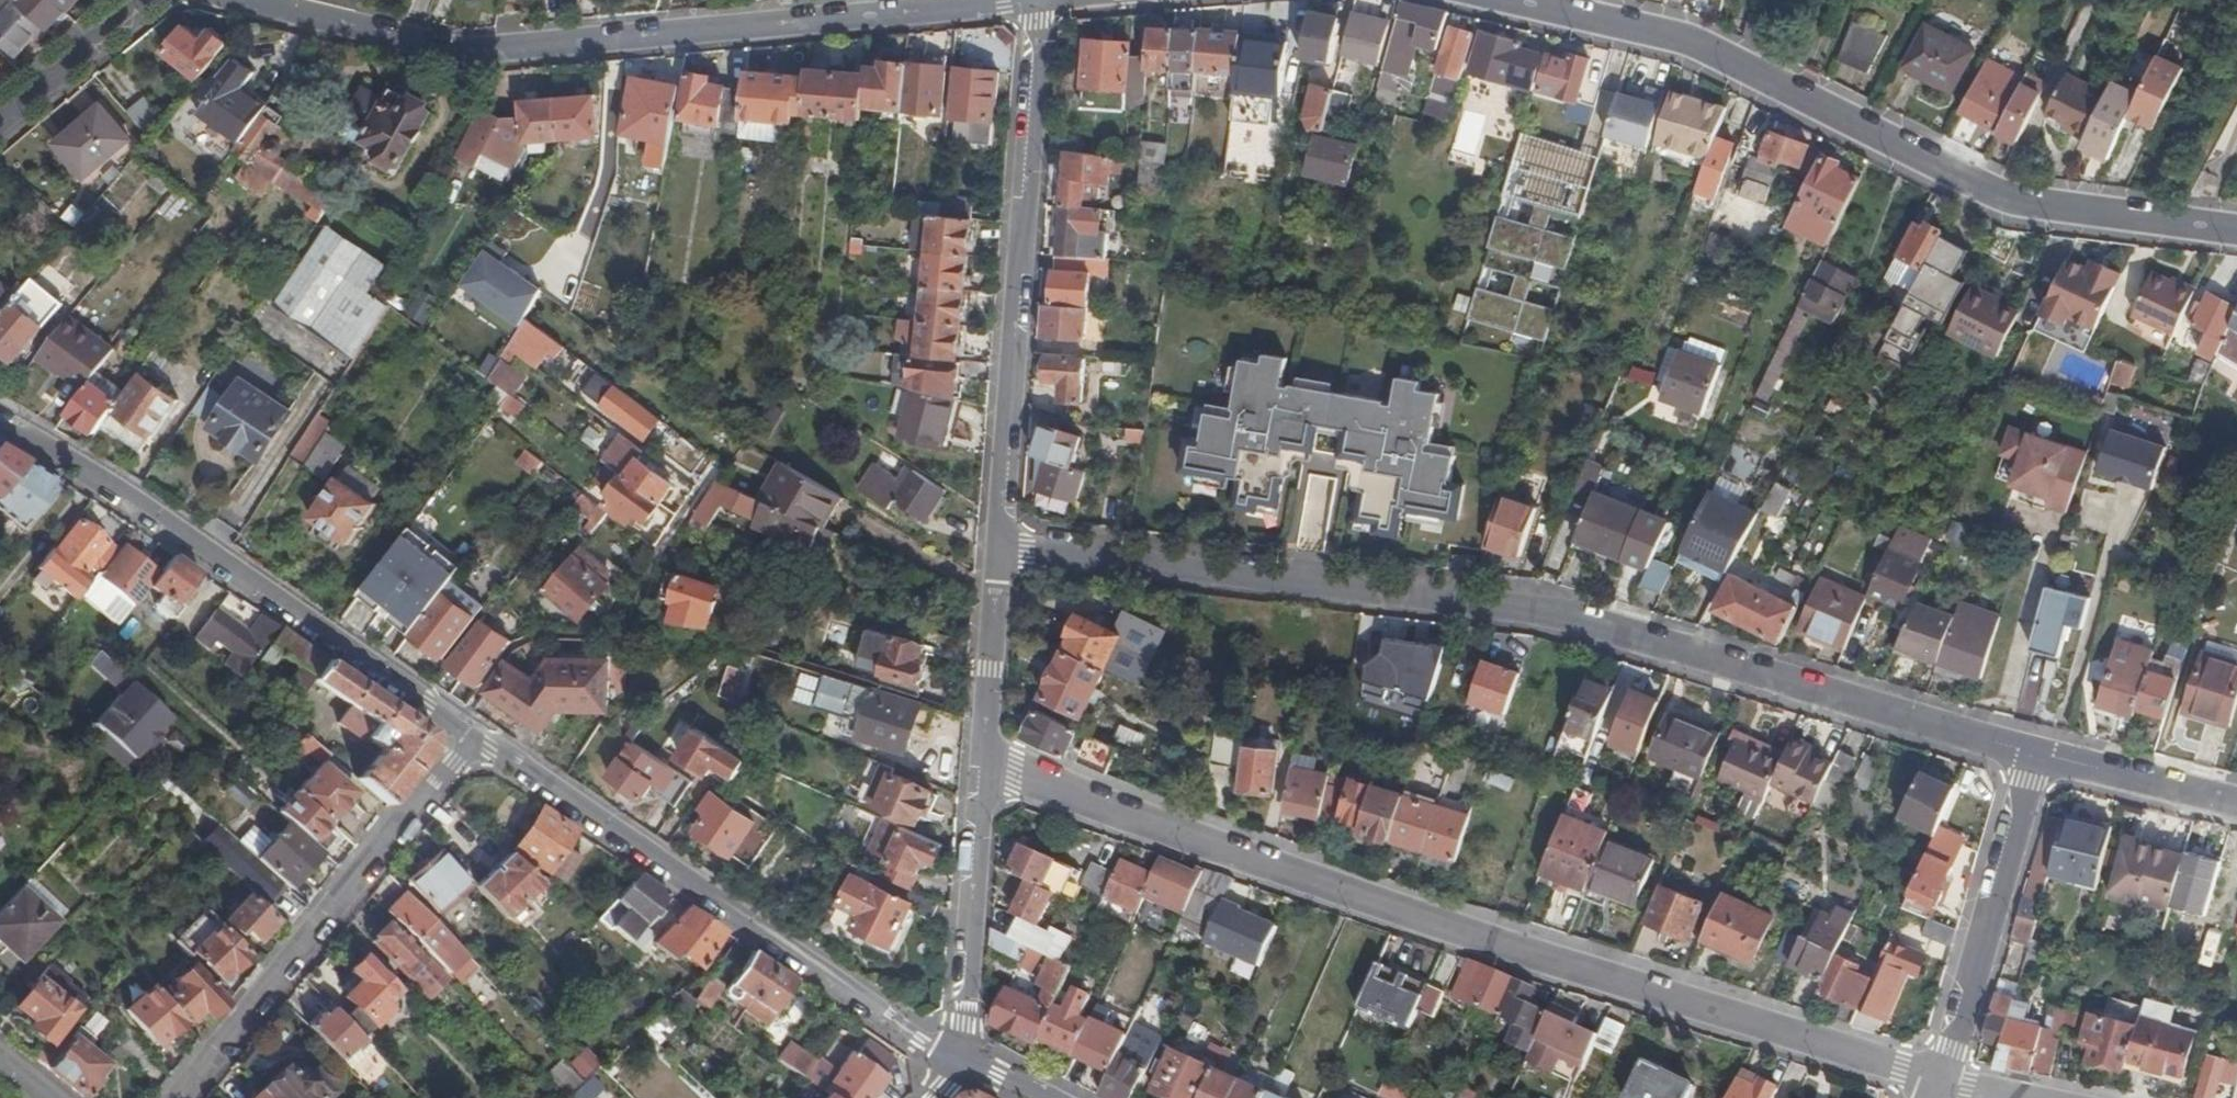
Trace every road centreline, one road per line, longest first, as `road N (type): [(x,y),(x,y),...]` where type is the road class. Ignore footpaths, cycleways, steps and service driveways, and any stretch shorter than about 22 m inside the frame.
road 1 (residential): [(2032,751),(1523,614),(1000,546)]
road 2 (residential): [(1941,1080),(1441,924),(984,761)]
road 3 (residential): [(2236,232),(2011,200),(1687,41),(1509,0)]
road 4 (residential): [(1029,0),(459,49),(273,0)]
road 5 (residential): [(473,742),(505,752),(961,1061)]
road 6 (residential): [(0,430),(121,490),(420,695),(473,742)]
road 7 (residential): [(1000,546),(1043,42),(1035,0)]
road 8 (residential): [(178,1097),(473,742)]
road 9 (residential): [(1941,1080),(2032,751)]
road 10 (residential): [(961,1061),(984,761)]
road 11 (residential): [(984,761),(1000,546)]
road 12 (residential): [(2236,801),(2032,751)]
road 13 (tertiary): [(148,0),(0,125)]

